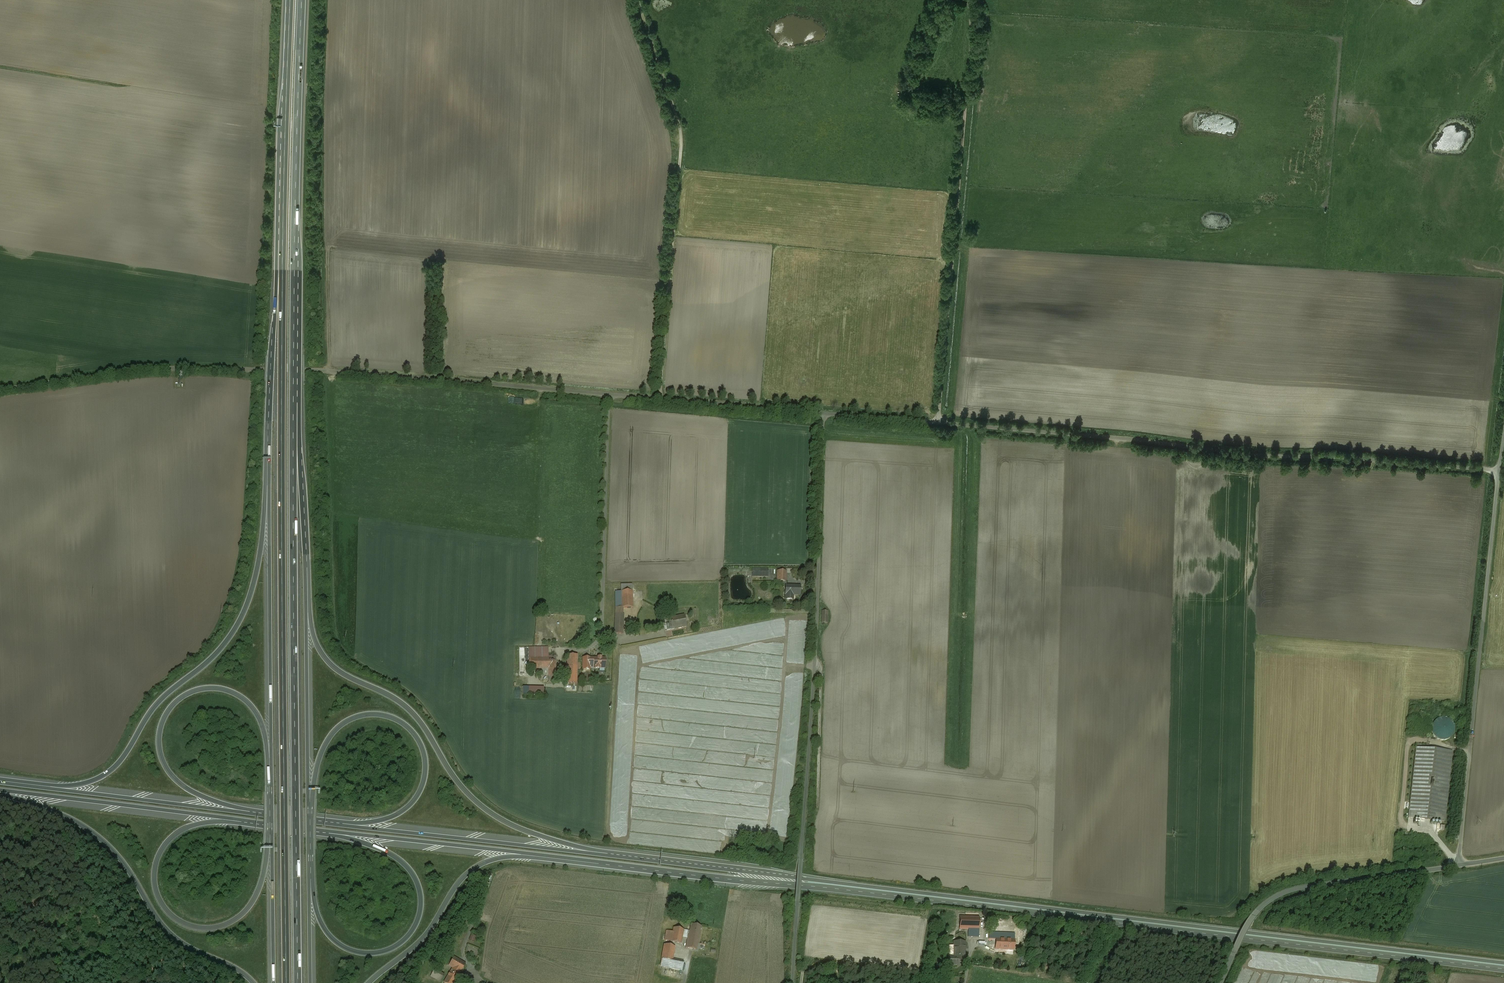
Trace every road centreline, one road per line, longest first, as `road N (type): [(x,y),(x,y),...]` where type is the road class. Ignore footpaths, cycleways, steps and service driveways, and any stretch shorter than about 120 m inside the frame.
road 1 (unclassified): [(823,413),(323,370),(143,369),(0,390)]
road 2 (motorway): [(281,224),(286,982)]
road 3 (trunk): [(779,879),(1503,967)]
road 4 (unclassified): [(1499,471),(823,413)]
road 5 (motorway): [(298,982),(294,397)]
road 6 (unclassified): [(823,413),(792,982)]
road 7 (motorway): [(266,457),(248,597),(214,654),(158,700),(106,775),(72,784),(0,779)]
road 8 (motorway): [(655,859),(549,839),(488,811),(402,704),(325,658),(306,610)]
road 9 (motorway): [(294,397),(303,0)]
road 10 (unclassified): [(1499,471),(1459,865)]
road 11 (trunk): [(655,859),(323,819)]
road 12 (motorway): [(310,798),(323,749),(348,720),(382,715),(417,737),(425,775),(408,805),(373,820),(323,819)]
road 13 (motorway): [(266,457),(269,781)]
road 14 (motorway): [(0,795),(94,832),(172,934),(253,982)]
road 15 (motorway): [(322,831),(372,844),(410,868),(420,891),(417,924),(390,949),(350,950),(322,924),(311,875)]
road 16 (motorway): [(270,844),(260,887),(238,918),(206,928),(170,913),(155,875),(168,842),(199,822),(245,820)]
road 17 (motorway): [(228,808),(179,782),(162,757),(163,719),(190,693),(220,689),(251,706),(263,728),(269,781)]
road 18 (unclassified): [(1459,865),(1278,896),(1252,917),(1220,982)]
road 19 (motorway): [(369,982),(424,936),(479,865),(521,856),(592,863)]
road 20 (trunk): [(322,831),(592,863)]
road 21 (trunk): [(0,792),(245,820)]
road 22 (motorway): [(281,224),(266,457)]
road 23 (trunk): [(228,808),(0,781)]
road 24 (motorway): [(289,0),(281,224)]
road 25 (motorway): [(306,610),(294,397)]
road 26 (motorway): [(310,798),(306,610)]
road 27 (trunk): [(592,863),(779,879)]
road 28 (track): [(814,664),(821,678),(818,808)]
road 29 (motorway): [(270,844),(273,982)]
road 30 (trunk): [(779,879),(655,859)]

